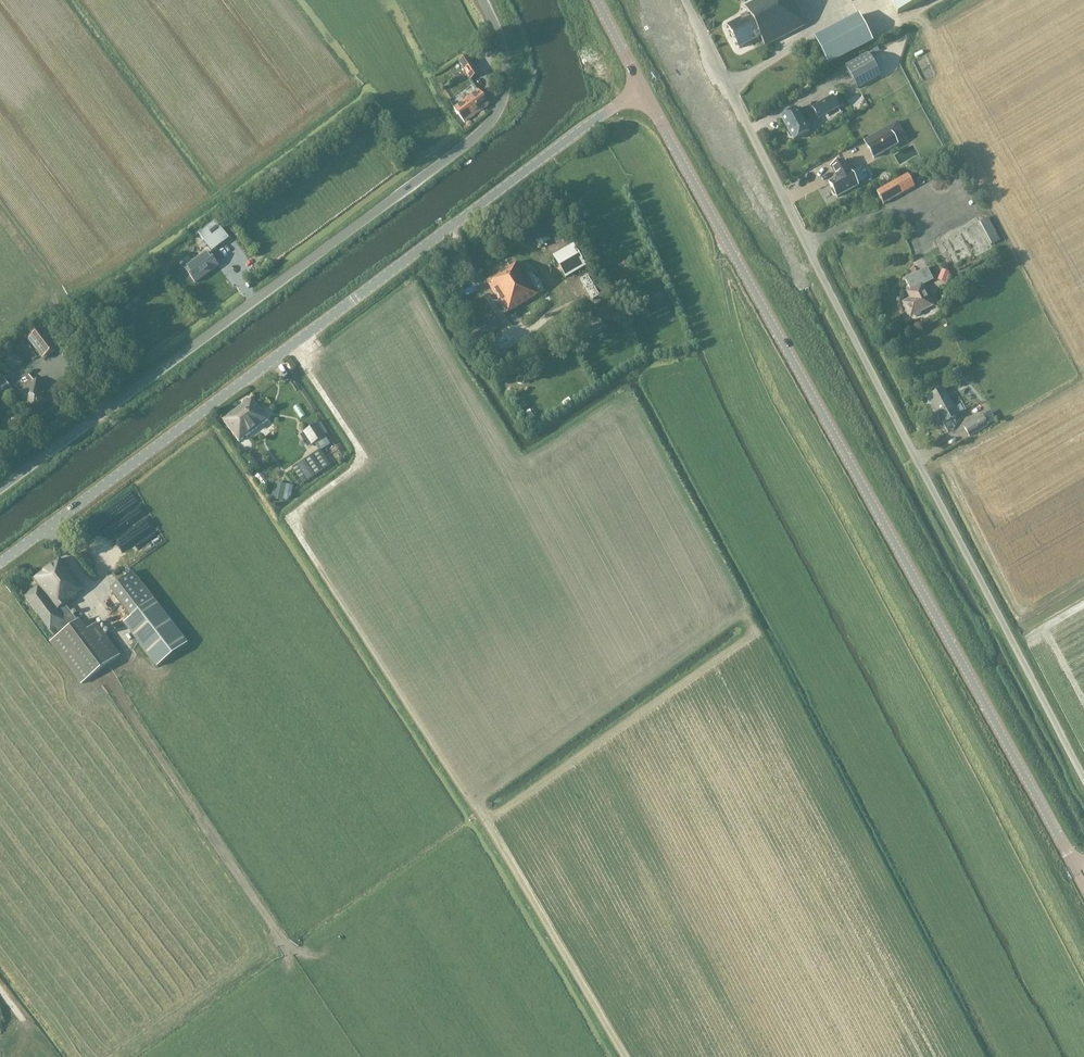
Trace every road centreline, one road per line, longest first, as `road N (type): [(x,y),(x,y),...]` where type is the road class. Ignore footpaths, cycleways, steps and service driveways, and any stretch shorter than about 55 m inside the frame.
road 1 (tertiary): [(1077,870),(642,90)]
road 2 (unclassified): [(1083,776),(685,0)]
road 3 (tertiary): [(0,564),(642,90)]
road 4 (unclassified): [(0,489),(482,129),(500,107),(506,63),(482,0)]

